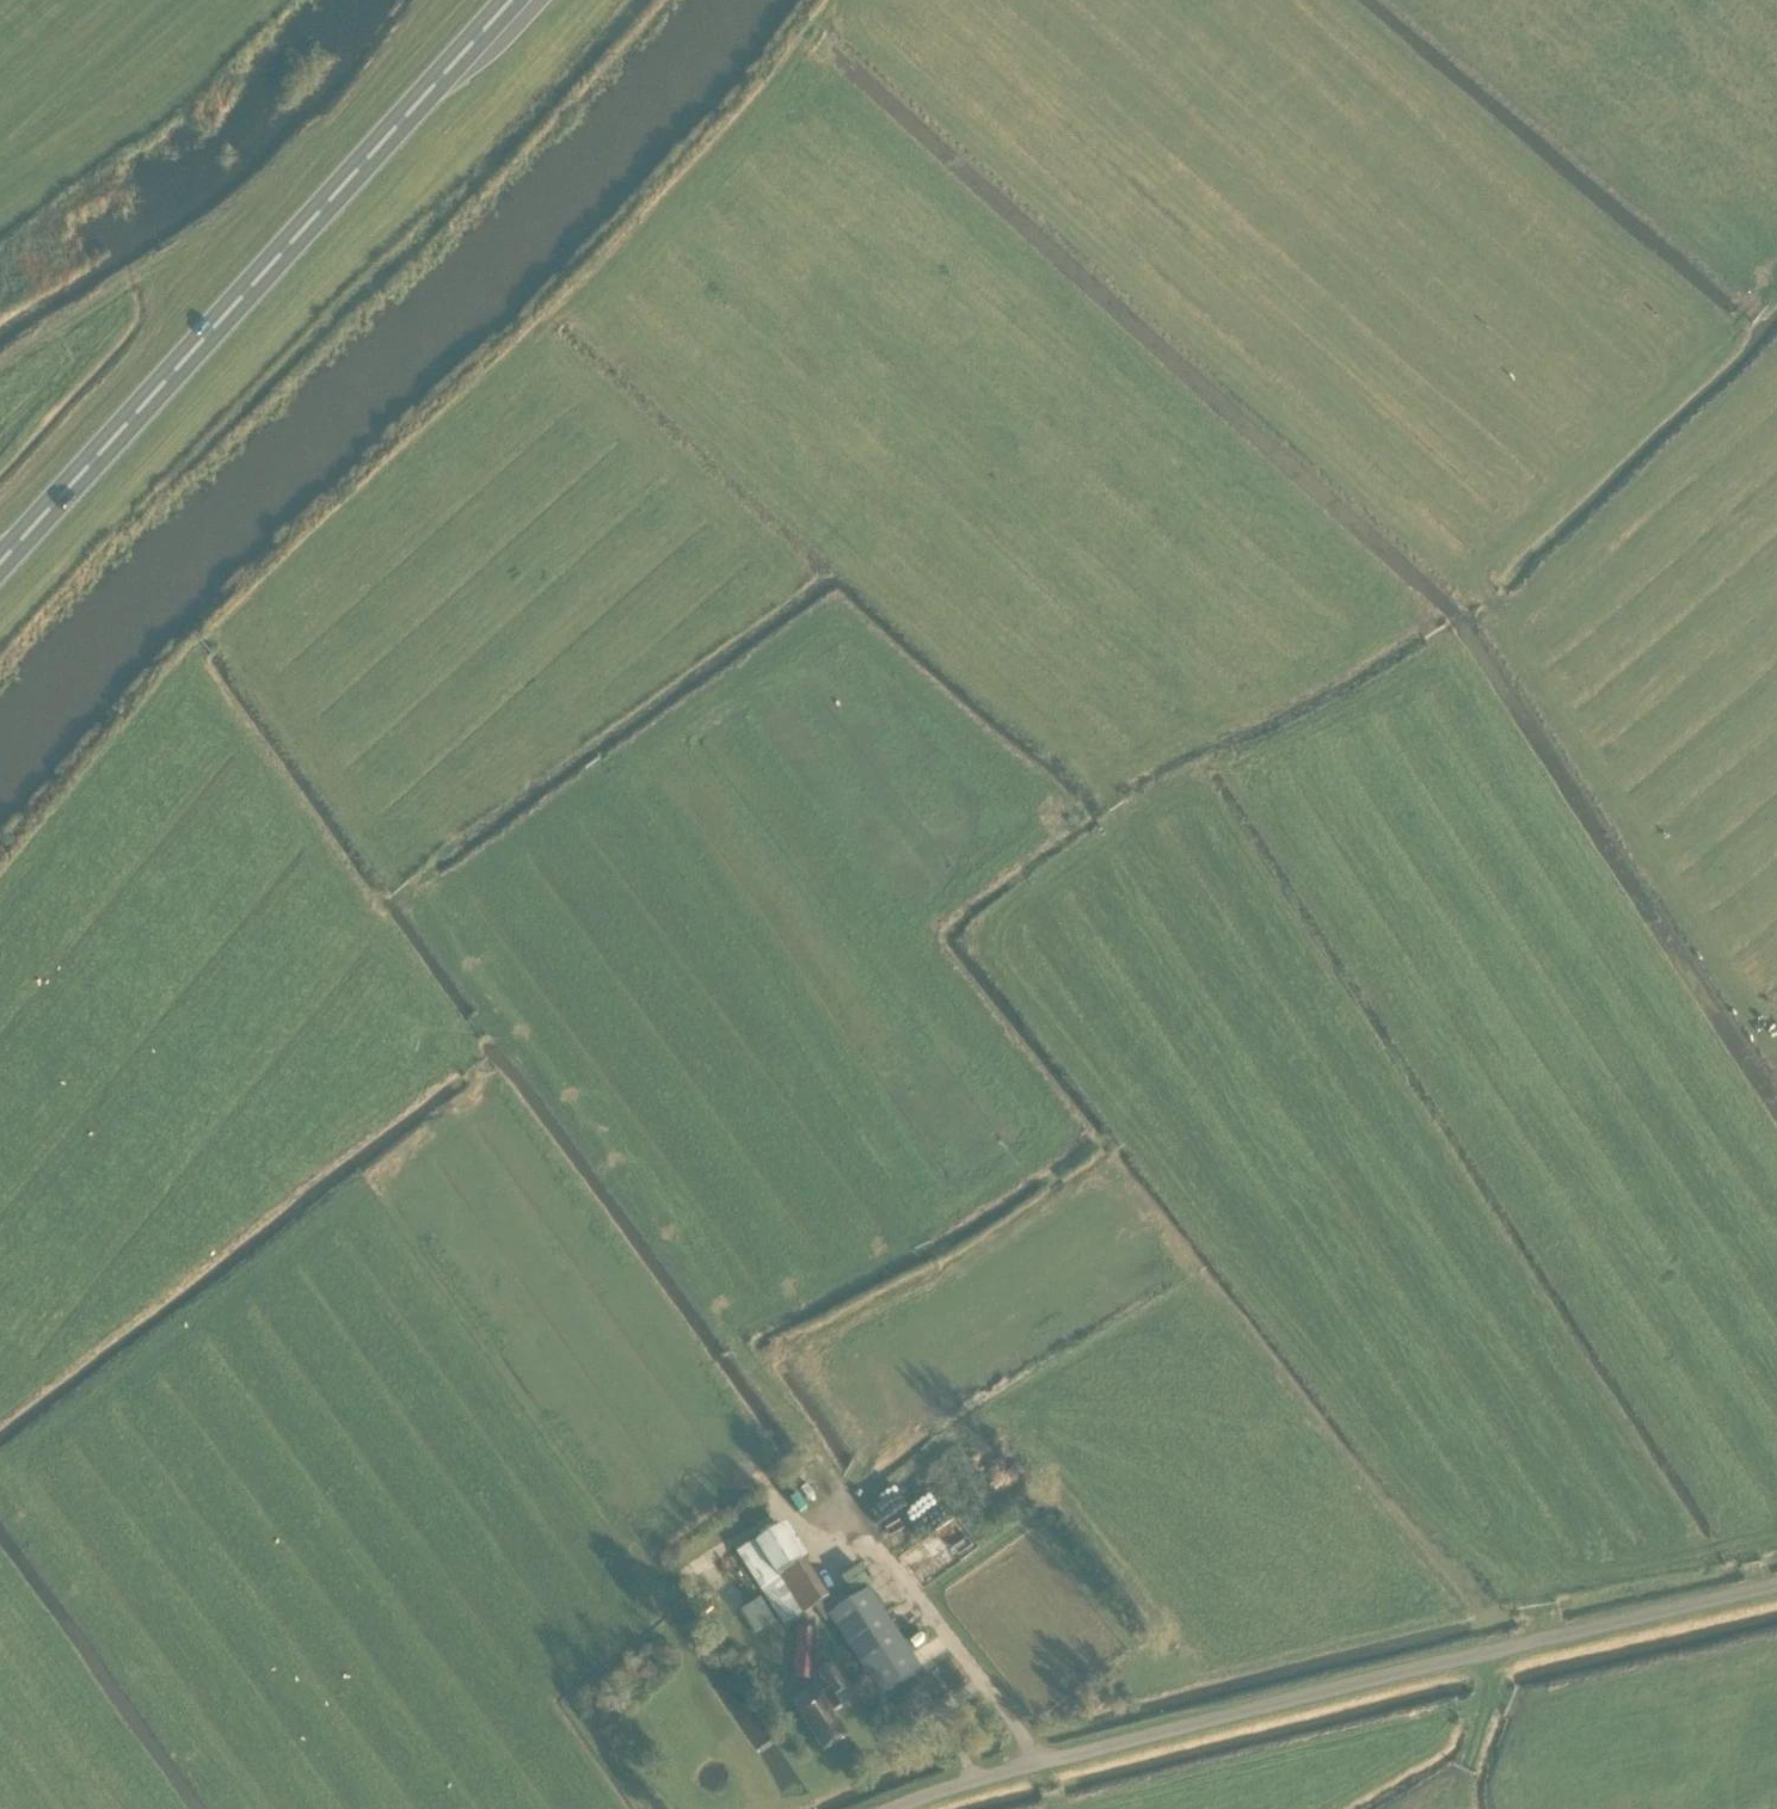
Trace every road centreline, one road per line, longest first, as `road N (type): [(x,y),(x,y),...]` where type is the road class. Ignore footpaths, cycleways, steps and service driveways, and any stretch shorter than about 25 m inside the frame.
road 1 (unclassified): [(1776,1587),(1305,1698),(900,1808)]
road 2 (trunk): [(0,566),(516,0)]

